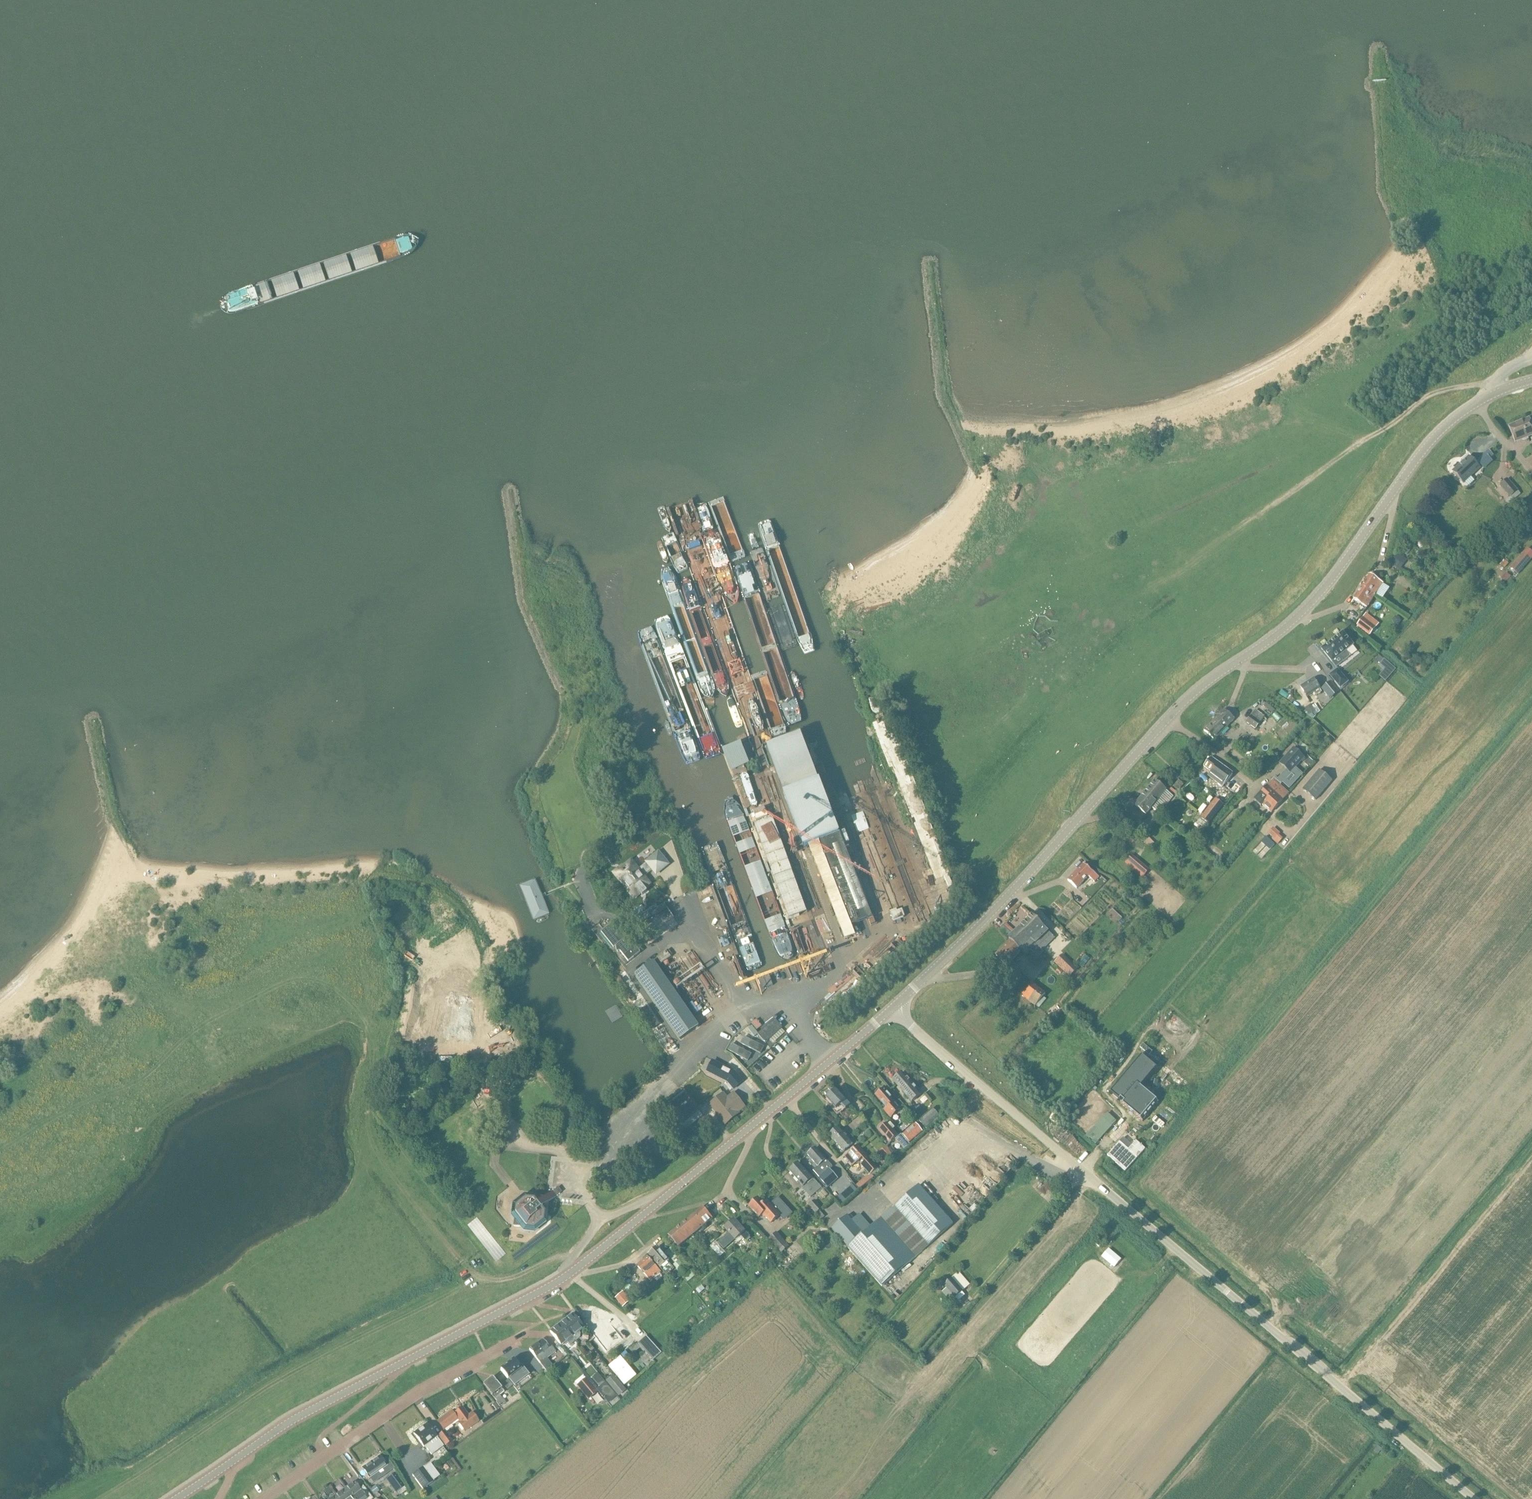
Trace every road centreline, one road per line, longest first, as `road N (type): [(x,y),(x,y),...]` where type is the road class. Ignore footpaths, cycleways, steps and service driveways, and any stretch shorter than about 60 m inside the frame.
road 1 (tertiary): [(891,1009),(970,937),(1191,696),(1315,603),(1421,449),(1462,411),(1531,381)]
road 2 (tertiary): [(239,1456),(299,1416),(575,1271),(891,1009)]
road 3 (unclassified): [(1480,1498),(891,1009)]
road 4 (residential): [(263,1498),(392,1409),(525,1333)]
road 5 (track): [(1390,428),(1423,397),(1460,384),(1510,387)]

